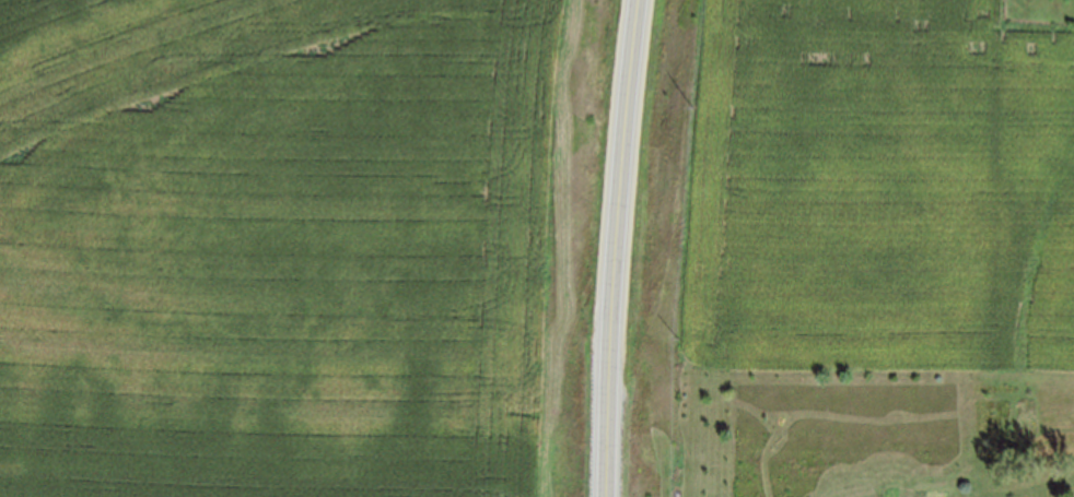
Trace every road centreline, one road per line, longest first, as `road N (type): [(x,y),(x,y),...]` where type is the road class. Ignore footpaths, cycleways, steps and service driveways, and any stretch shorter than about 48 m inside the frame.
road 1 (primary): [(615,496),(640,0)]

